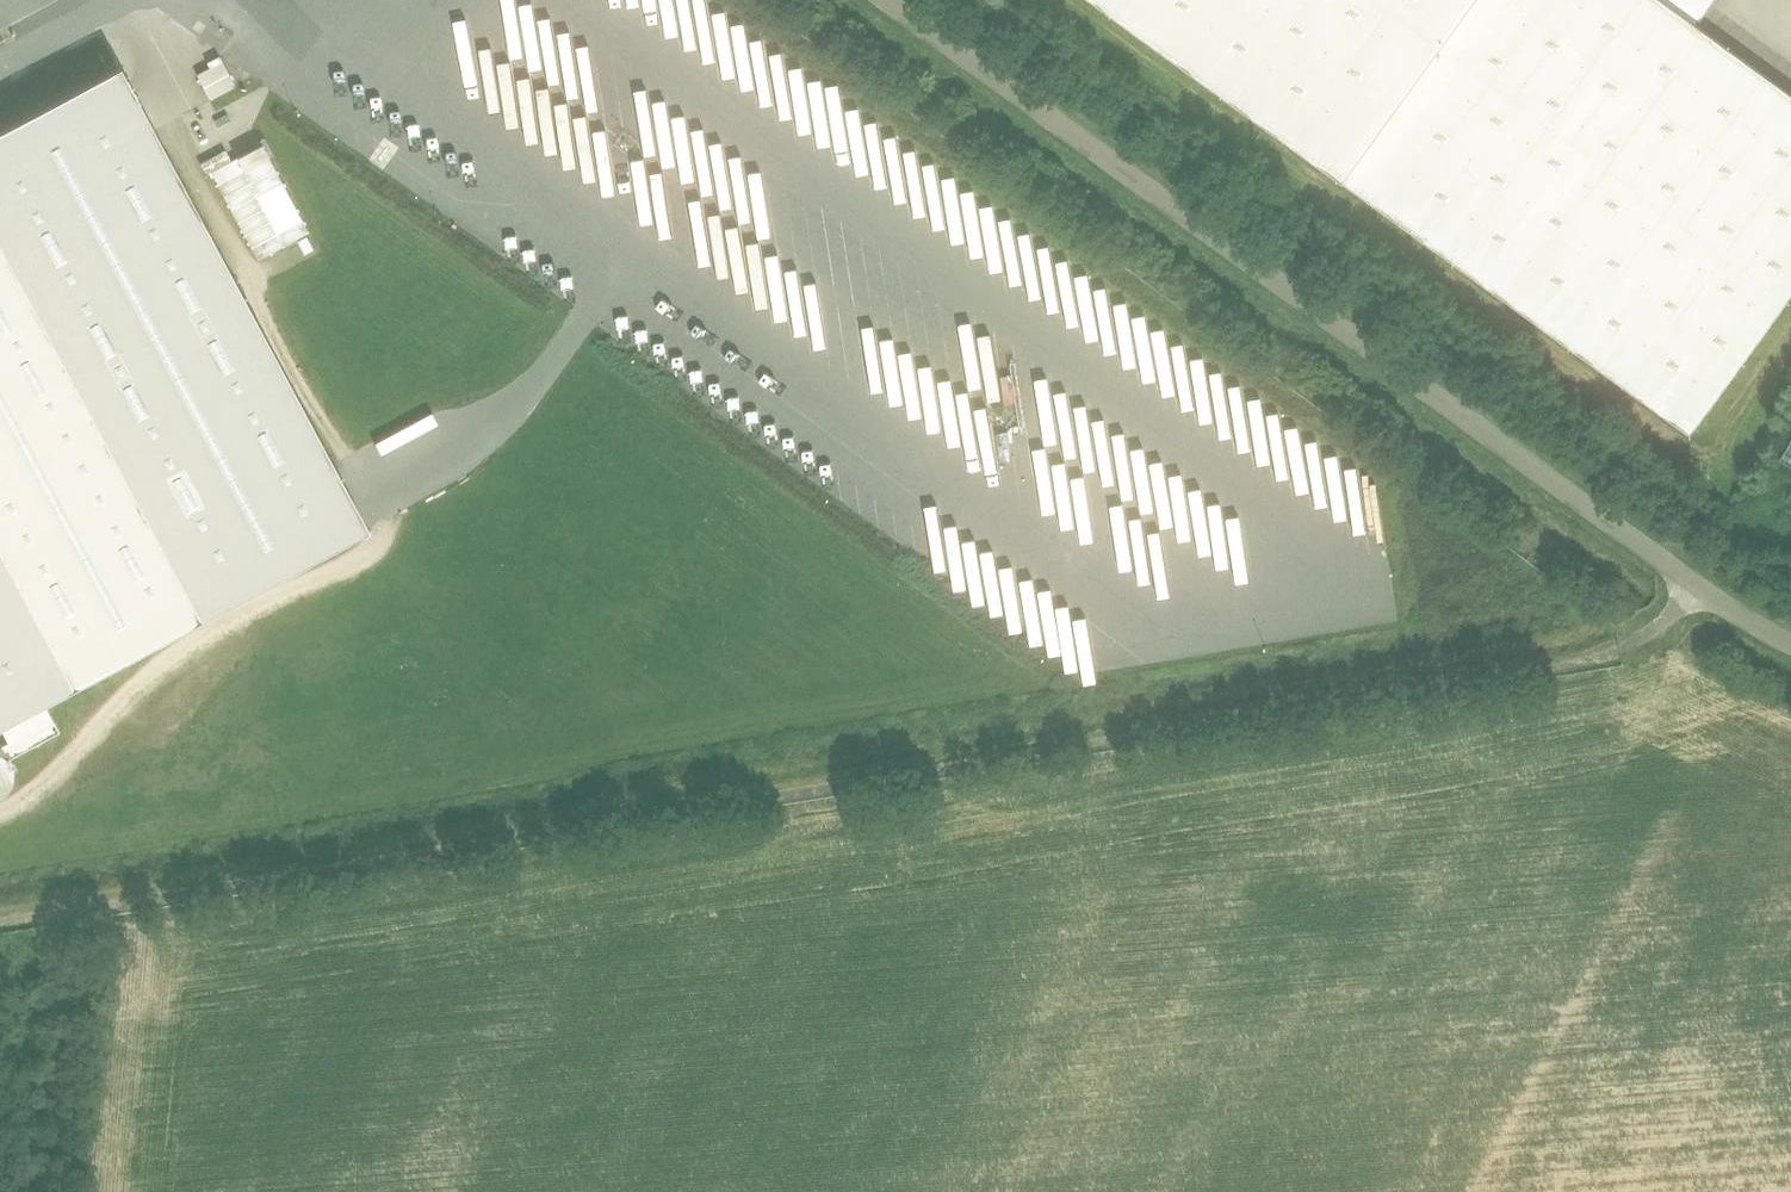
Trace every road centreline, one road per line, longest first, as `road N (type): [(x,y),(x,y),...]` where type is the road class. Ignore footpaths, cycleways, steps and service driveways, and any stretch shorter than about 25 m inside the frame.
road 1 (track): [(0,919),(1579,663),(1662,627),(1707,587)]
road 2 (unclassified): [(891,0),(1707,587),(1790,635)]

